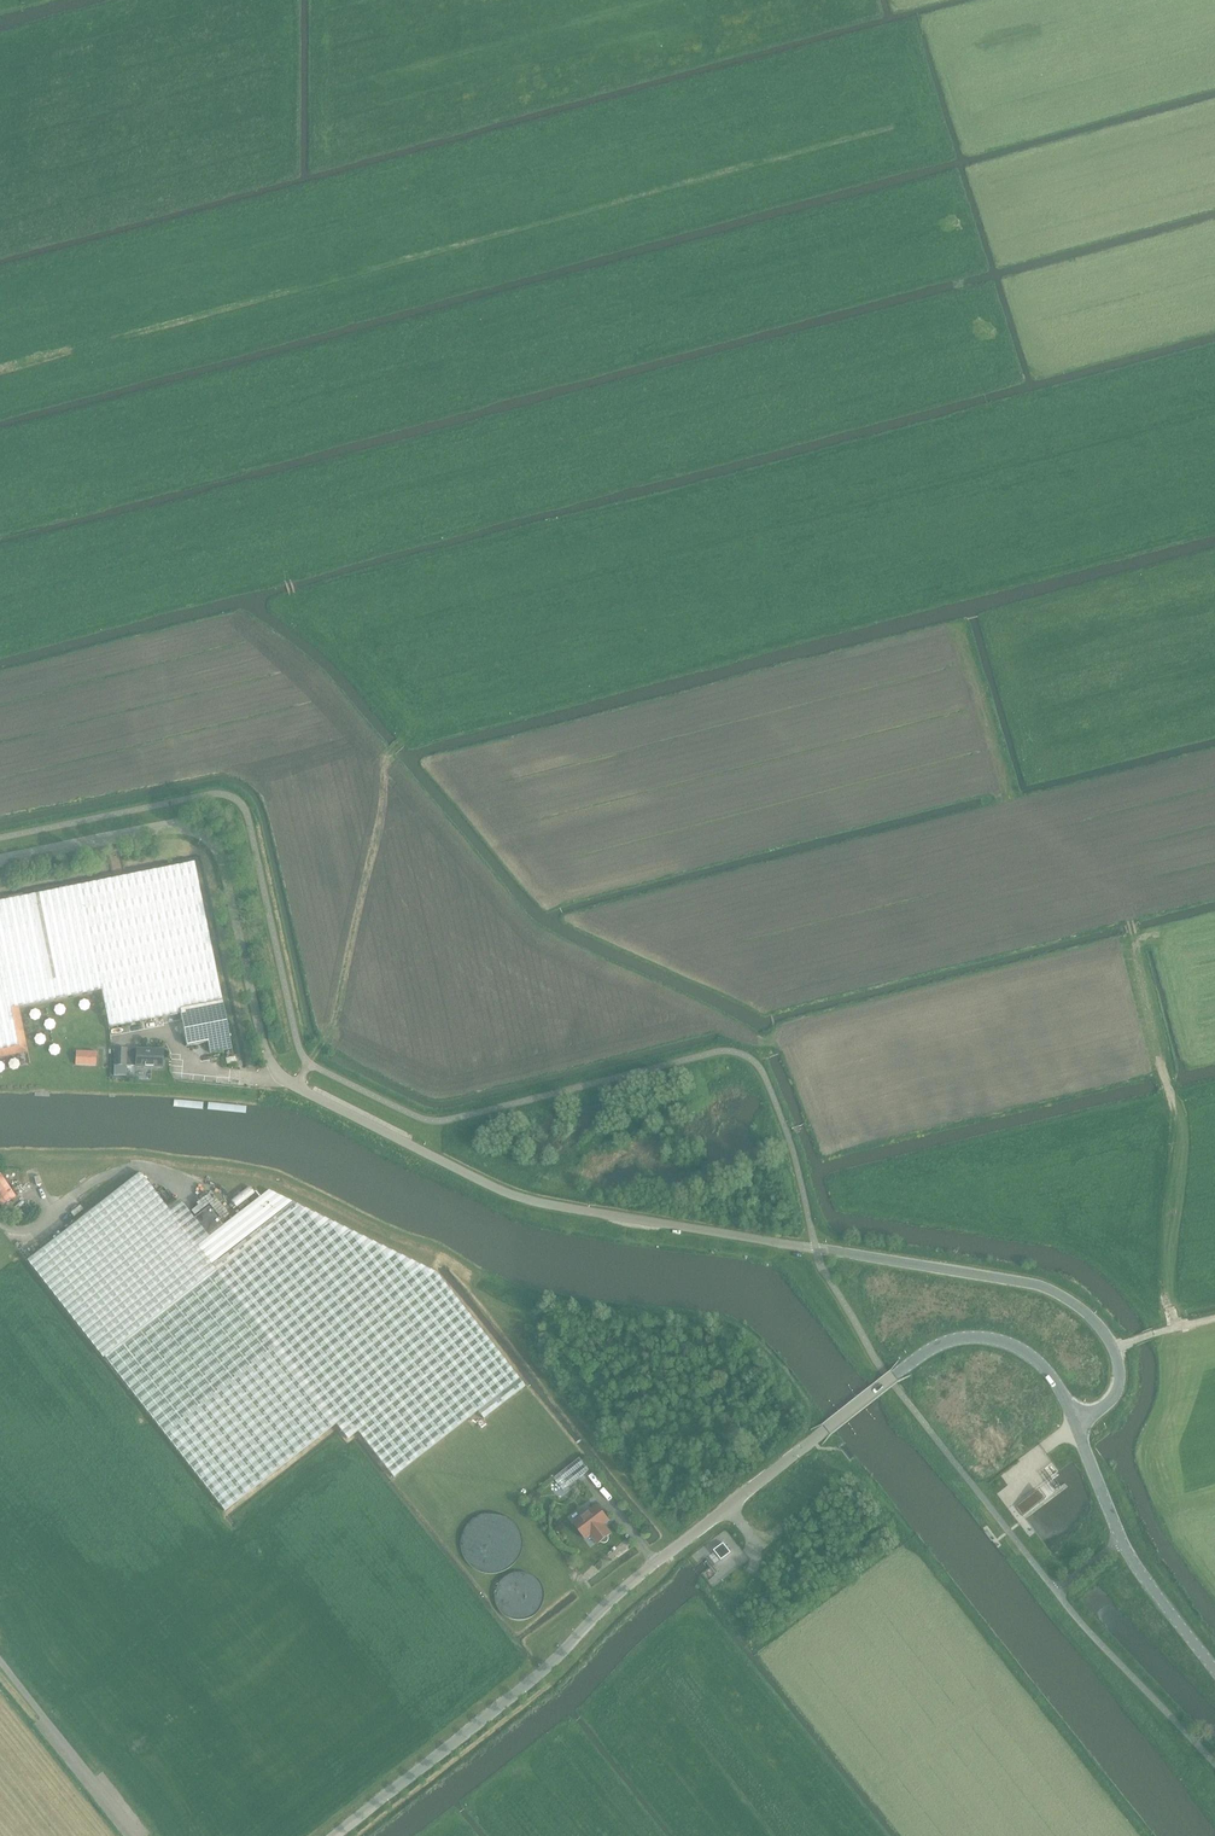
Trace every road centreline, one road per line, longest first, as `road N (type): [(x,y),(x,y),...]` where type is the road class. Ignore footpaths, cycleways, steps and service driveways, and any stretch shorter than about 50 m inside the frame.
road 1 (unclassified): [(0,861),(178,822),(200,831),(215,845),(262,1046),(294,1087),(528,1201),(1040,1286),(1099,1325),(1118,1360),(1115,1393),(1074,1425)]
road 2 (tertiary): [(330,1835),(532,1681),(617,1593),(895,1376)]
road 3 (track): [(1127,937),(1172,1111),(1155,1244),(1180,1327)]
road 4 (track): [(294,1087),(332,1027),(381,764)]
road 5 (tertiary): [(1214,1669),(1135,1567),(1074,1425)]
road 6 (tertiary): [(1074,1425),(1047,1371),(1026,1350),(995,1338),(947,1341),(895,1376)]
road 7 (unclassified): [(137,1835),(0,1657)]
road 8 (unclassified): [(0,1223),(26,1231),(123,1172),(156,1172),(194,1193)]

